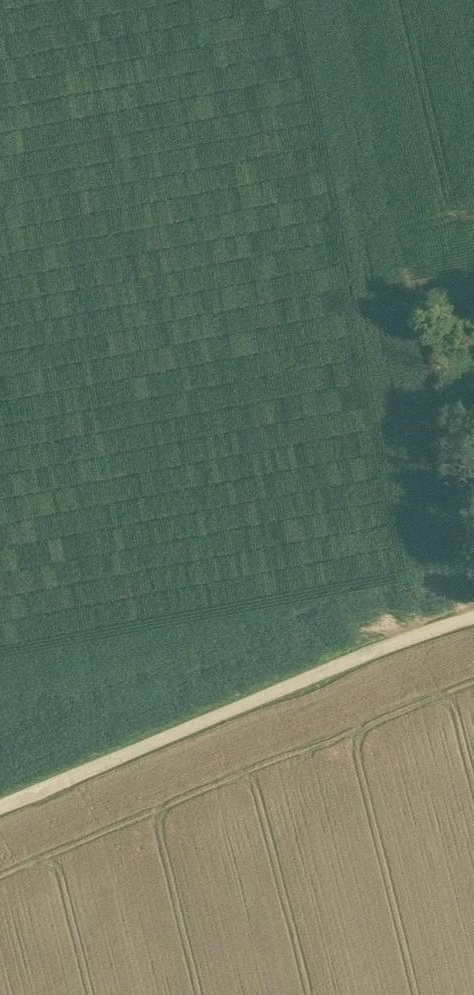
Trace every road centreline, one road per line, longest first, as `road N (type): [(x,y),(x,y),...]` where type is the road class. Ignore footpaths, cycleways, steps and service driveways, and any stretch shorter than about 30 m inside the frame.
road 1 (track): [(473,611),(0,814)]

